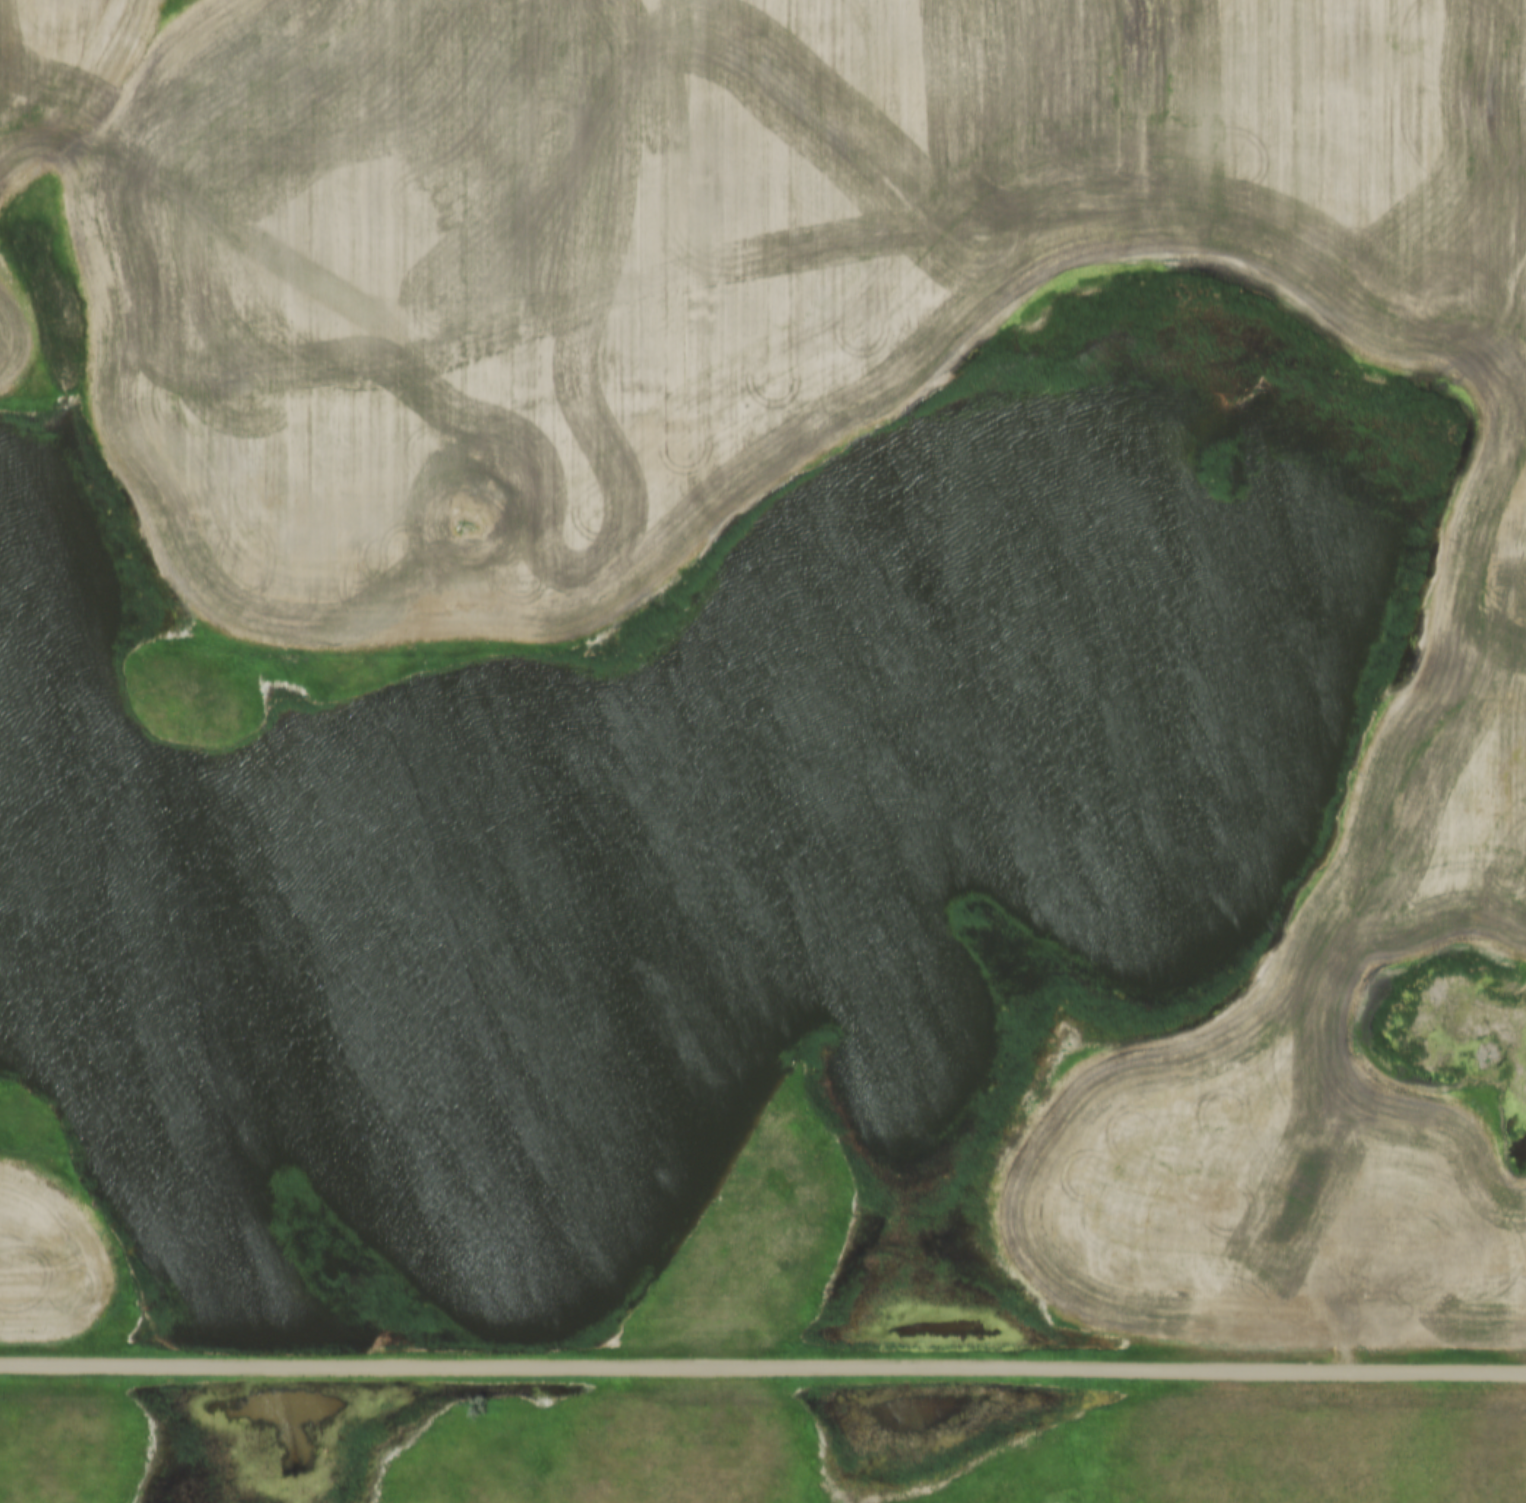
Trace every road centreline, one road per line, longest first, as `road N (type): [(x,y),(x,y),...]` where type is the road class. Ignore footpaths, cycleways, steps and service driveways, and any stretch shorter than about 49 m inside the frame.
road 1 (residential): [(1525,1371),(0,1363)]

